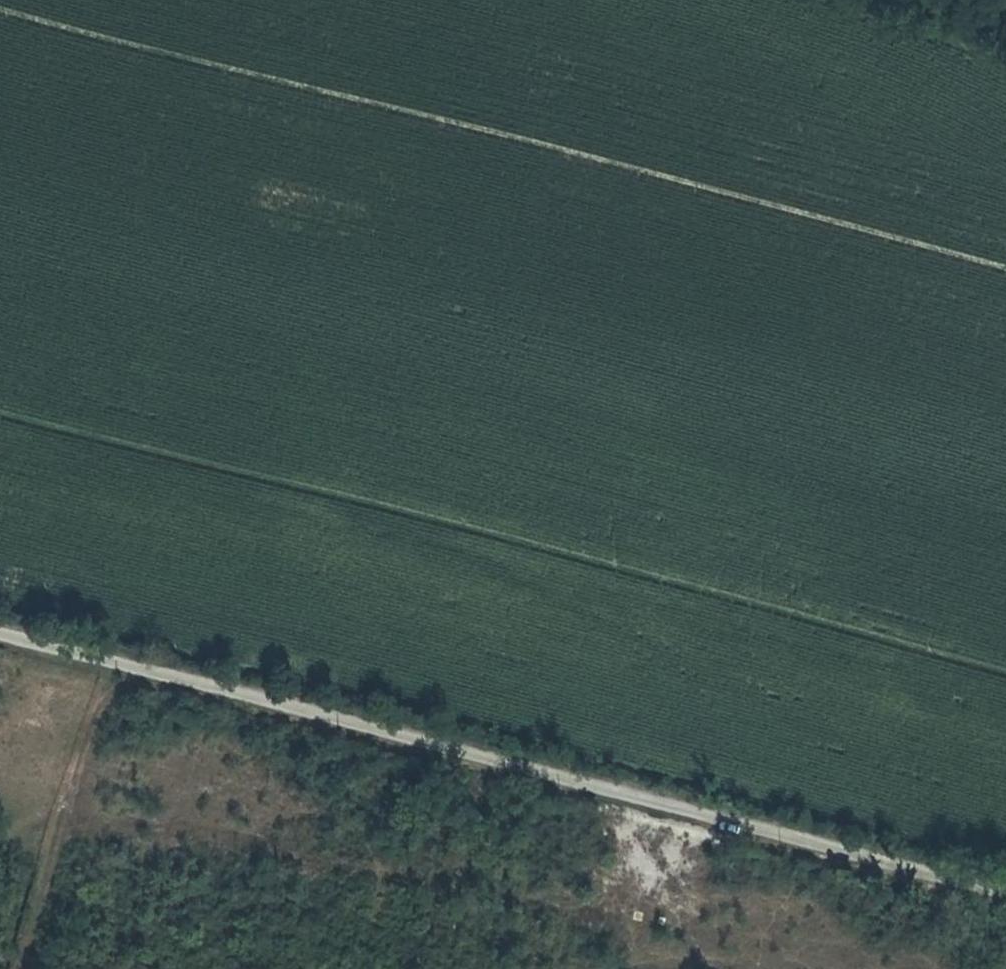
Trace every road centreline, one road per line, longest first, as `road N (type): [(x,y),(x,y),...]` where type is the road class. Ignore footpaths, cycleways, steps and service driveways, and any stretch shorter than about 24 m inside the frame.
road 1 (unclassified): [(0,636),(1005,883)]

